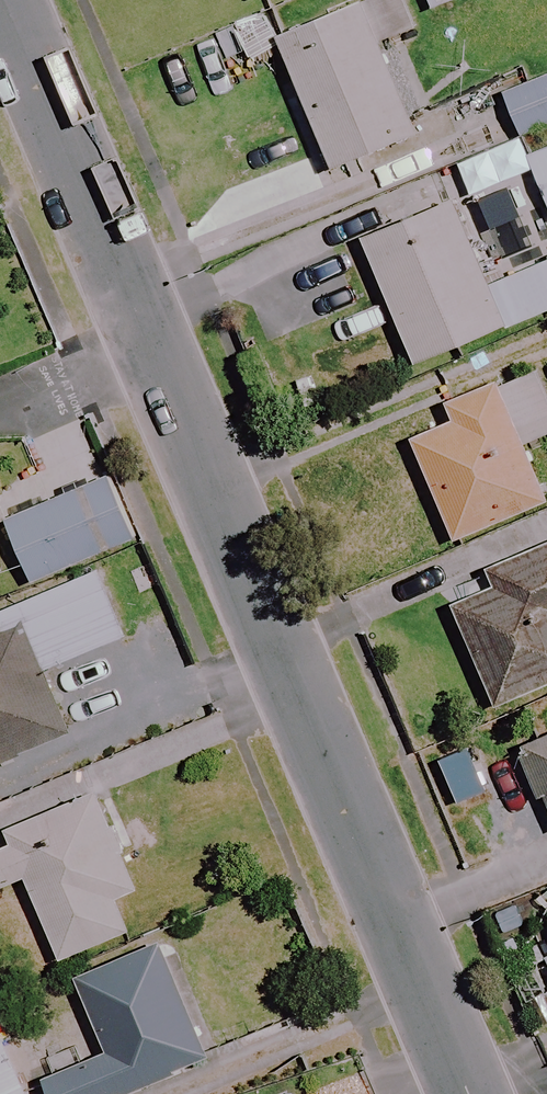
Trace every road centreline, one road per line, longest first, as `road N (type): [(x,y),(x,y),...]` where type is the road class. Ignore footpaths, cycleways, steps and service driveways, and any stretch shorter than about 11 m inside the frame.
road 1 (residential): [(8,0),(469,1093)]

